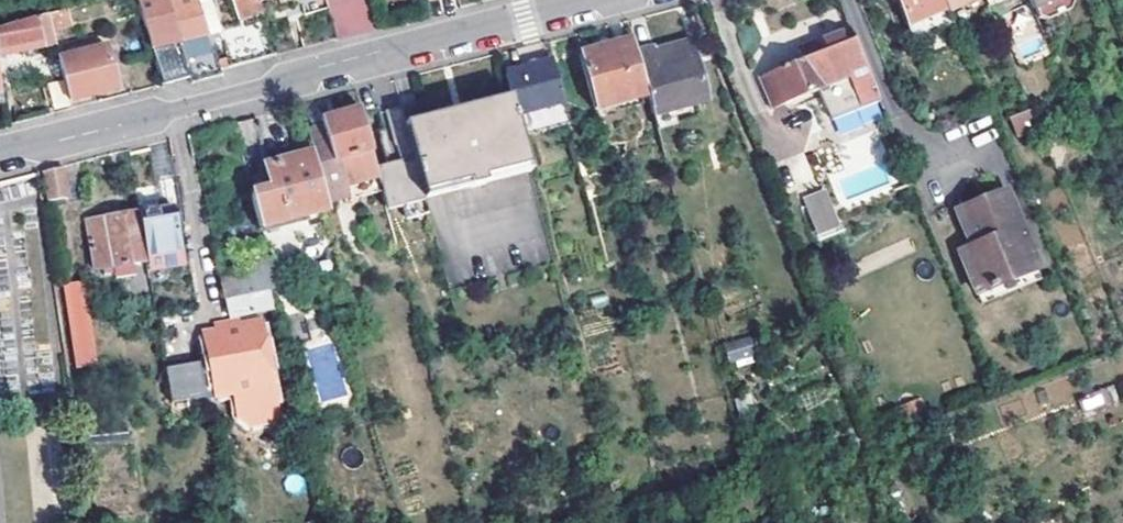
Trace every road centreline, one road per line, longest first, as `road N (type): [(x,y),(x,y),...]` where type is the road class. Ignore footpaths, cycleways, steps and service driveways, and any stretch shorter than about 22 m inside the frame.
road 1 (tertiary): [(0,152),(592,0)]

